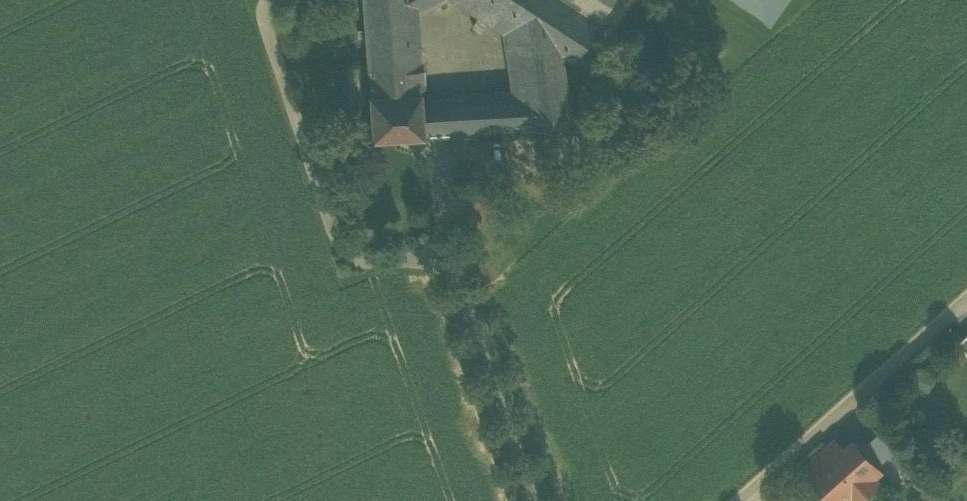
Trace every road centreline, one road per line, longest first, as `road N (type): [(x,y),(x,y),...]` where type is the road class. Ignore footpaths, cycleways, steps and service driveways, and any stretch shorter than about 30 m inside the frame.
road 1 (residential): [(966,301),(740,500)]

